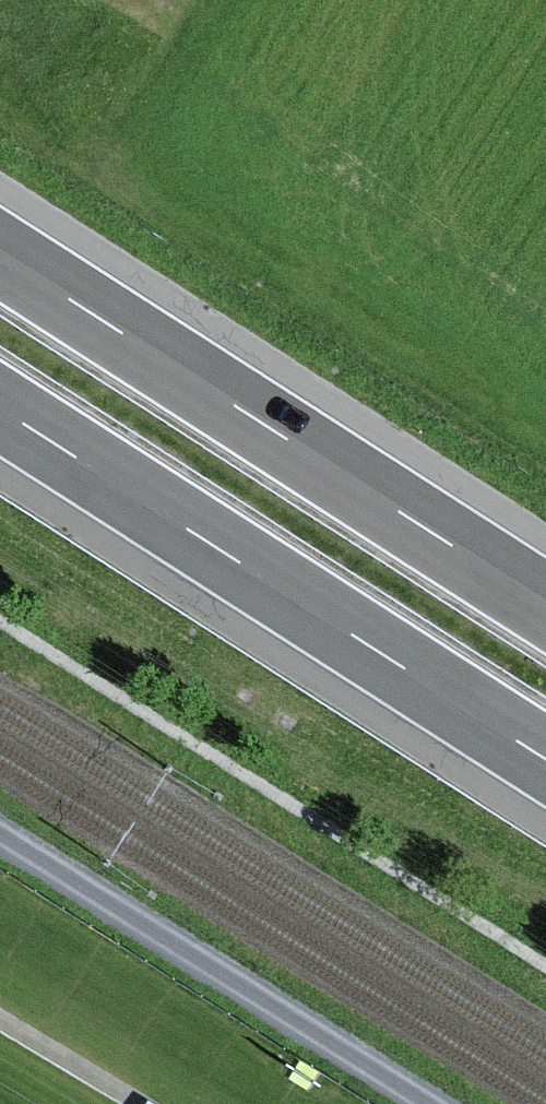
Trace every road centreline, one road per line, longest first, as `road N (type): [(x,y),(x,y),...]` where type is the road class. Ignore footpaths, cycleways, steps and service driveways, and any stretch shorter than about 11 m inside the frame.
road 1 (motorway): [(0,407),(545,758)]
road 2 (motorway): [(545,603),(0,255)]
road 3 (track): [(408,1103),(0,846)]

